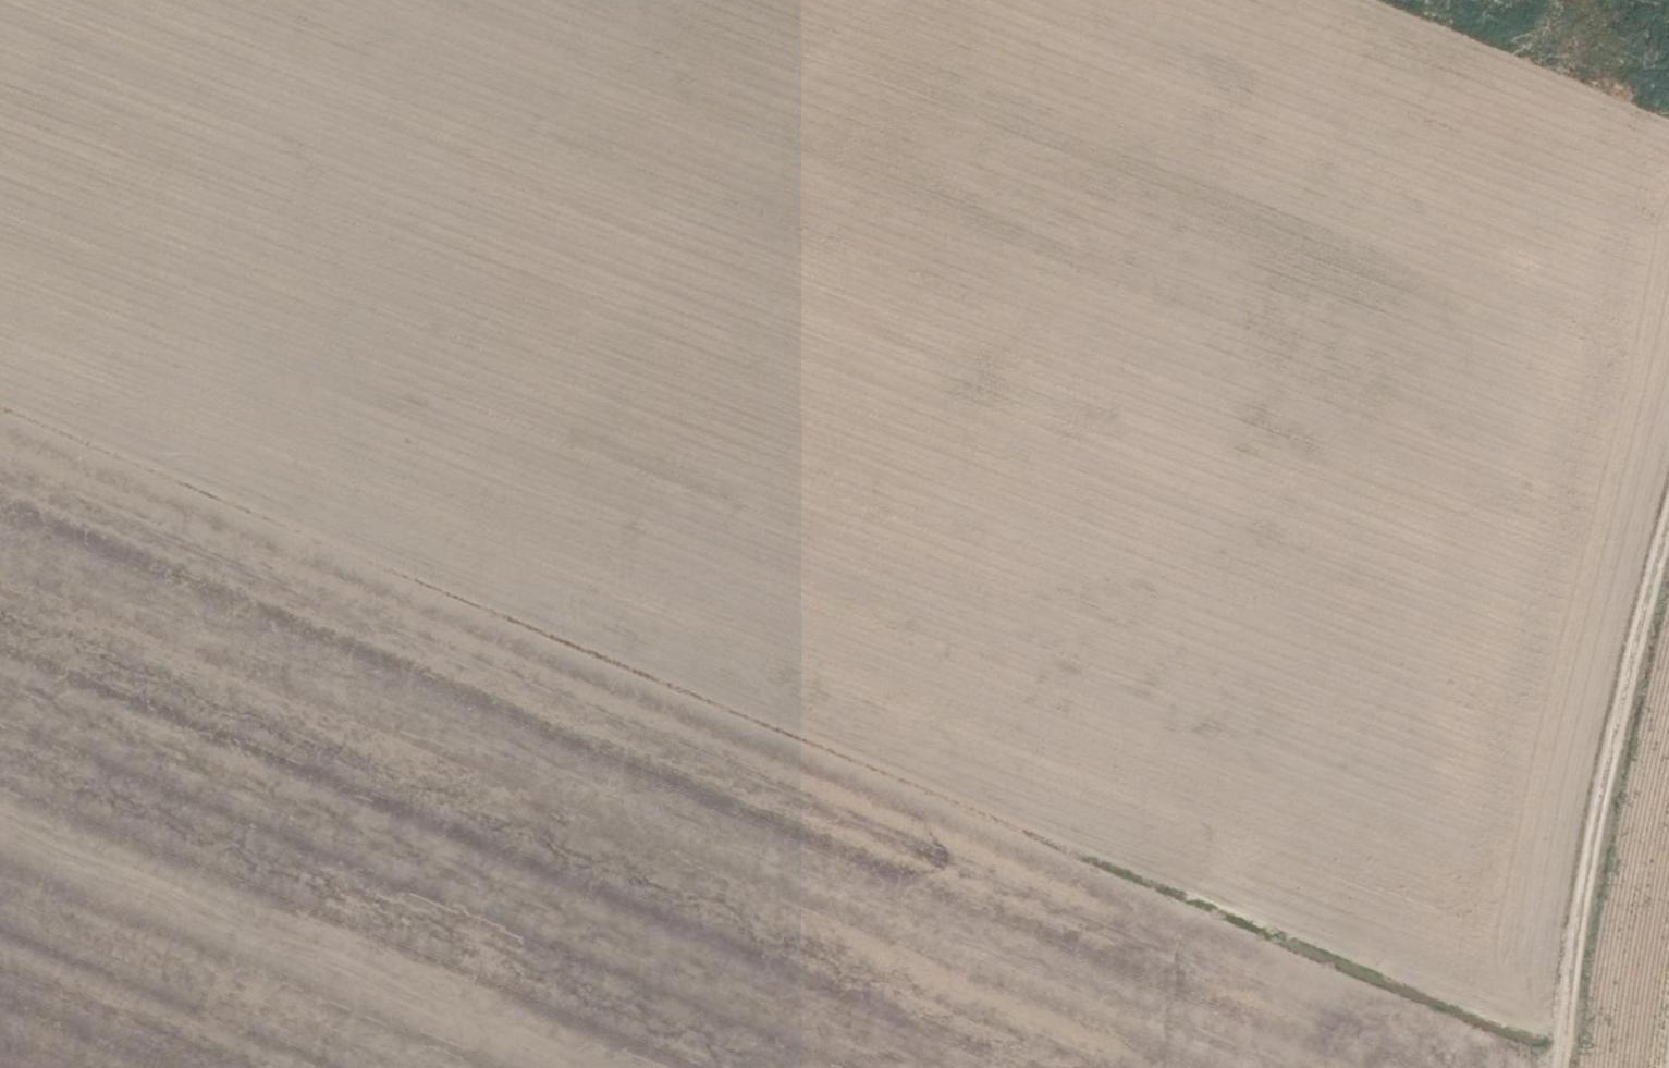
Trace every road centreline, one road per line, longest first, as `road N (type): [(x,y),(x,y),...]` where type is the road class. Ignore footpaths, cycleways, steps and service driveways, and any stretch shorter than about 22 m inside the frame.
road 1 (track): [(1668,483),(1555,1067)]

